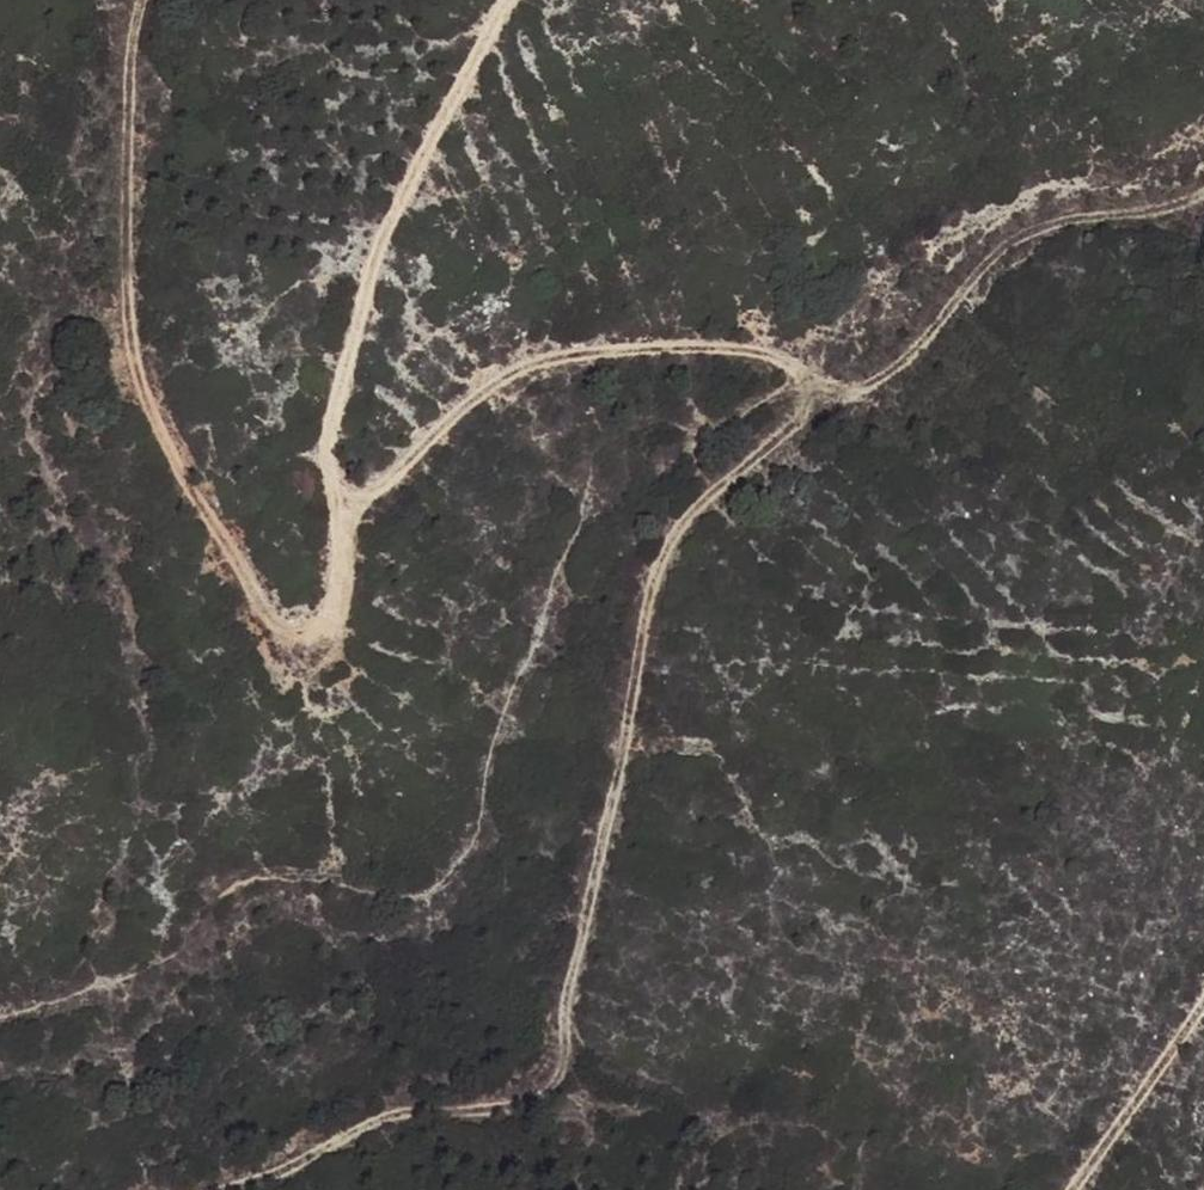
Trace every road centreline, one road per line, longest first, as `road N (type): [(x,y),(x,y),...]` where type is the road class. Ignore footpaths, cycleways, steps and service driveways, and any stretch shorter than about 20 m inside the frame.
road 1 (track): [(244,1189),(286,1178),(400,1114),(534,1104),(562,1092),(570,1061),(565,989),(622,800),(657,568),(677,528),(829,413)]
road 2 (track): [(143,0),(126,296),(135,352),(154,423),(268,628),(290,639),(315,630),(332,583),(342,502)]
road 3 (track): [(829,413),(792,367),(765,352),(615,346),(558,352),(498,376),(342,502)]
road 4 (track): [(502,0),(375,244),(345,335),(320,440),(325,480),(342,502)]
road 5 (track): [(1203,200),(1040,227),(984,271),(930,345),(829,413)]
road 6 (track): [(1075,1189),(1203,1002)]

